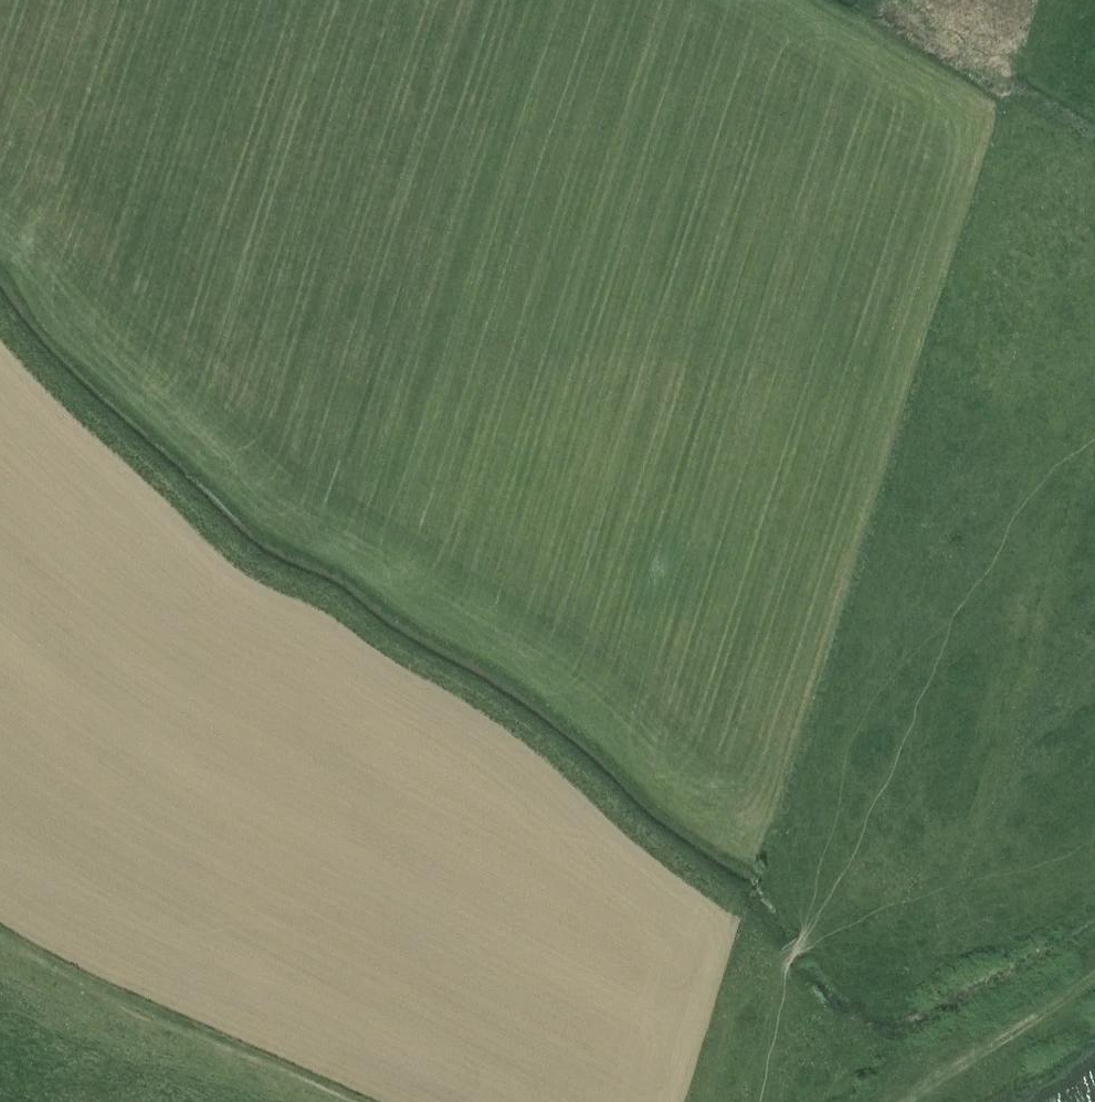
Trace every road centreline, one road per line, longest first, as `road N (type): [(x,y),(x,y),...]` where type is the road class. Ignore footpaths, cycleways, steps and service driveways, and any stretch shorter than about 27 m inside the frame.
road 1 (track): [(1094,997),(986,1058),(934,1101)]

